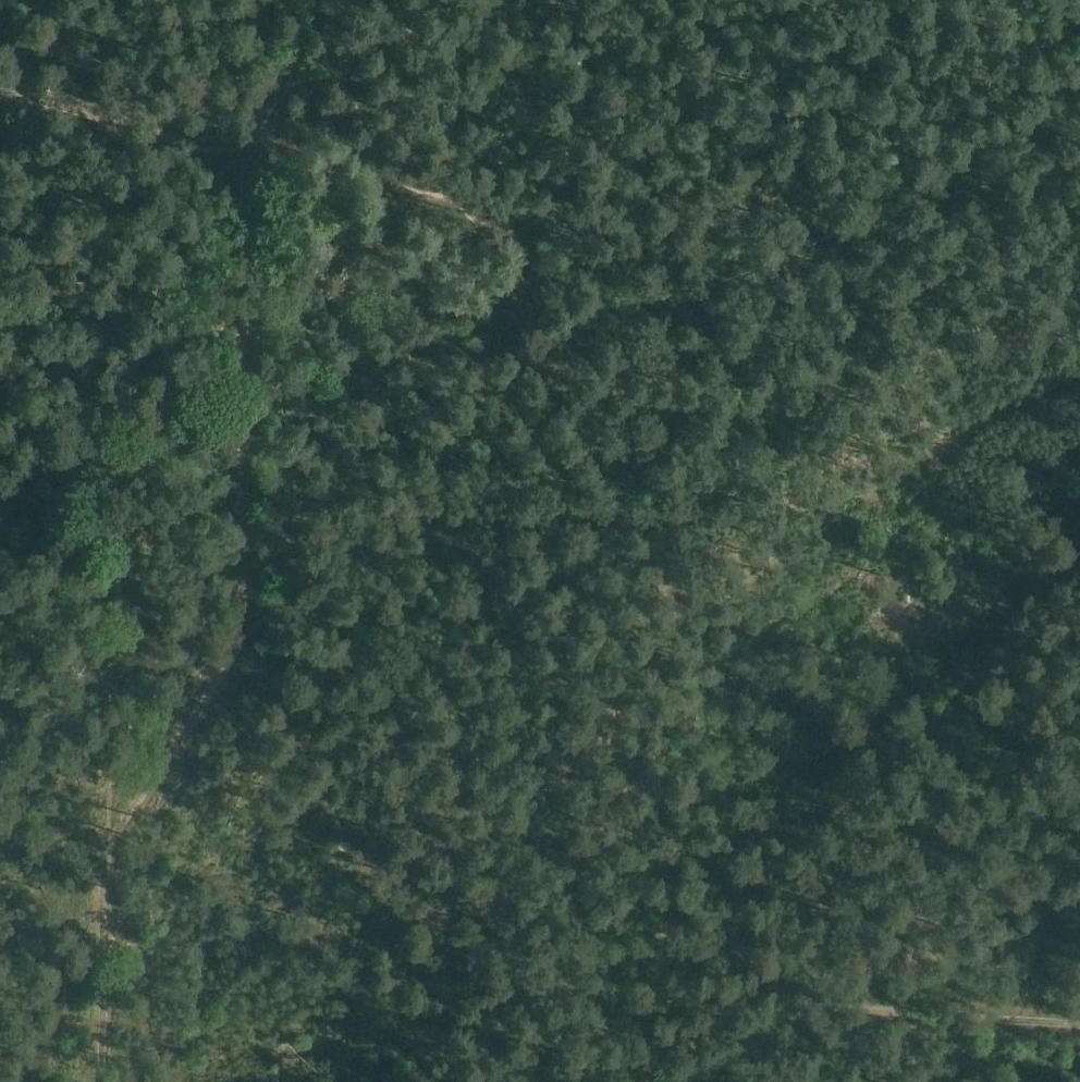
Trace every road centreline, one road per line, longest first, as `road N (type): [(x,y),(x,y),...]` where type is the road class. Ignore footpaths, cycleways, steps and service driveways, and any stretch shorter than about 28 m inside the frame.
road 1 (track): [(258,151),(241,610),(212,677),(118,800),(104,849),(103,1081)]
road 2 (track): [(688,1081),(819,1011),(1079,1025)]
road 3 (track): [(258,151),(200,146),(0,85)]
road 4 (track): [(311,0),(270,119)]

